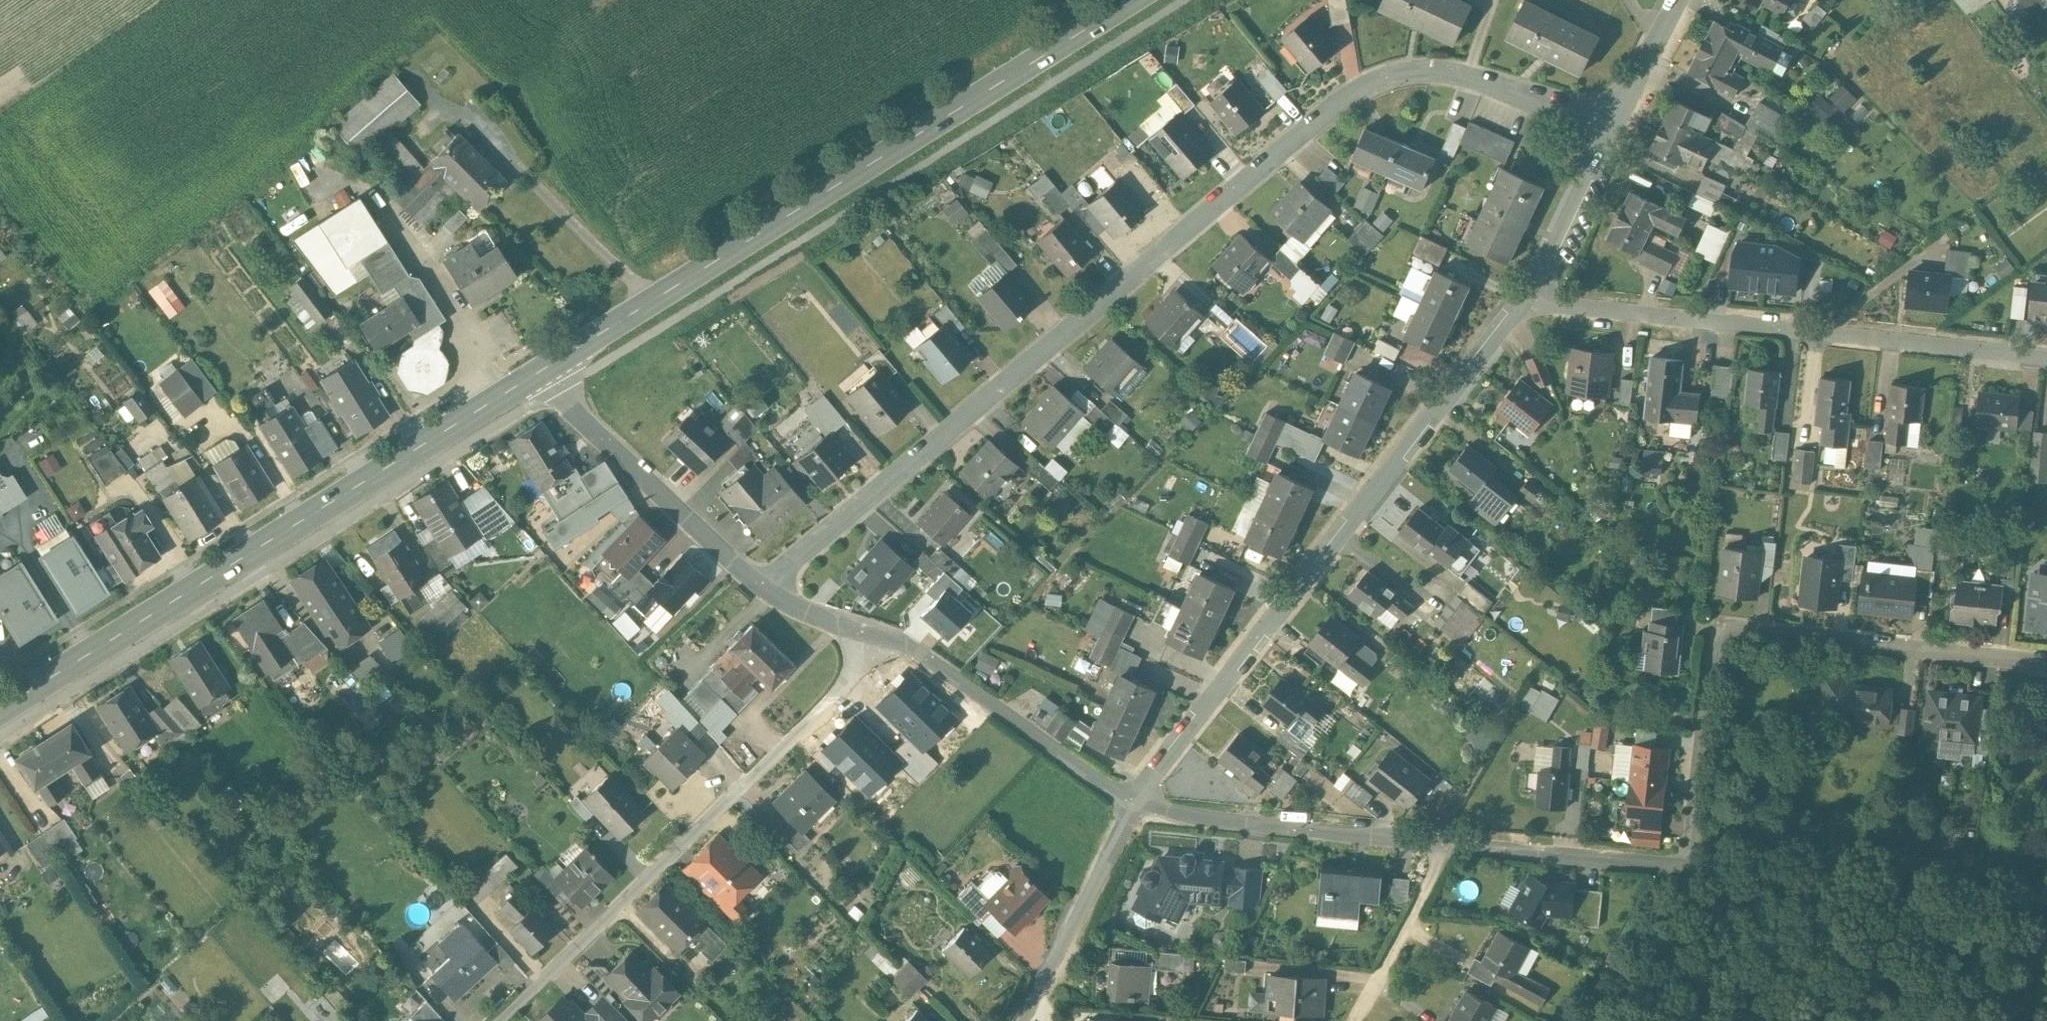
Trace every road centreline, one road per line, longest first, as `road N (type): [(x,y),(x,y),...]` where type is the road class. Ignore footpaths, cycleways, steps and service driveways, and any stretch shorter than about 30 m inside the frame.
road 1 (residential): [(1134,800),(1695,860),(1722,625),(2046,660)]
road 2 (residential): [(771,581),(1194,214),(1384,72),(1443,68),(1540,107),(1626,126)]
road 3 (primary): [(1137,0),(545,369)]
road 4 (primary): [(545,369),(0,711)]
road 5 (residential): [(1534,297),(1134,800)]
road 6 (residential): [(865,640),(832,697),(499,1020)]
road 7 (residential): [(2046,358),(1534,297)]
road 8 (track): [(1710,873),(2046,915)]
road 9 (unclassified): [(865,640),(916,653),(1134,800)]
road 10 (unclassified): [(545,369),(771,581)]
road 11 (residential): [(1134,800),(1016,1020)]
road 12 (residential): [(1626,126),(1534,297)]
road 13 (residential): [(1689,0),(1626,126)]

